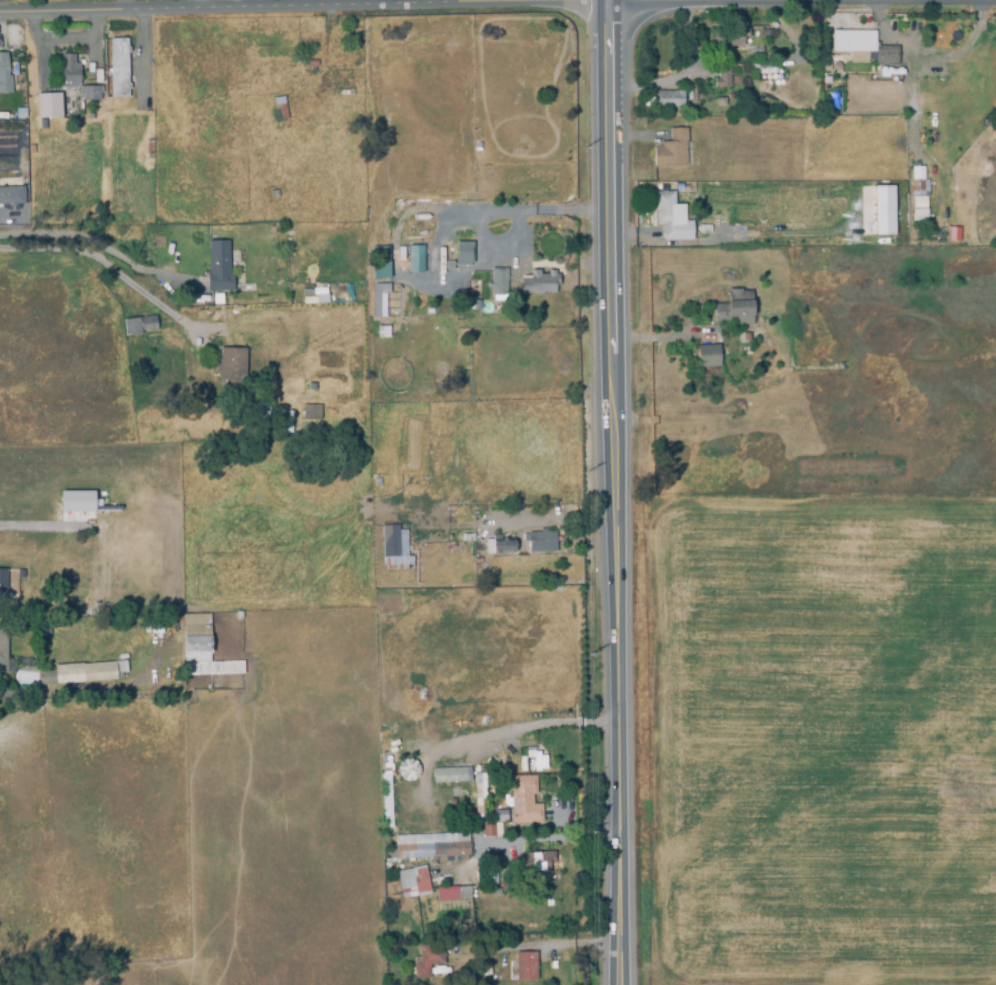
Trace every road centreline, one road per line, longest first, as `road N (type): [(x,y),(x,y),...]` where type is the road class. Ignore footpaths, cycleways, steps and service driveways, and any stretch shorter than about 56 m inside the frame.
road 1 (secondary): [(606,0),(610,984)]
road 2 (tertiary): [(476,0),(364,2),(157,23),(0,16)]

